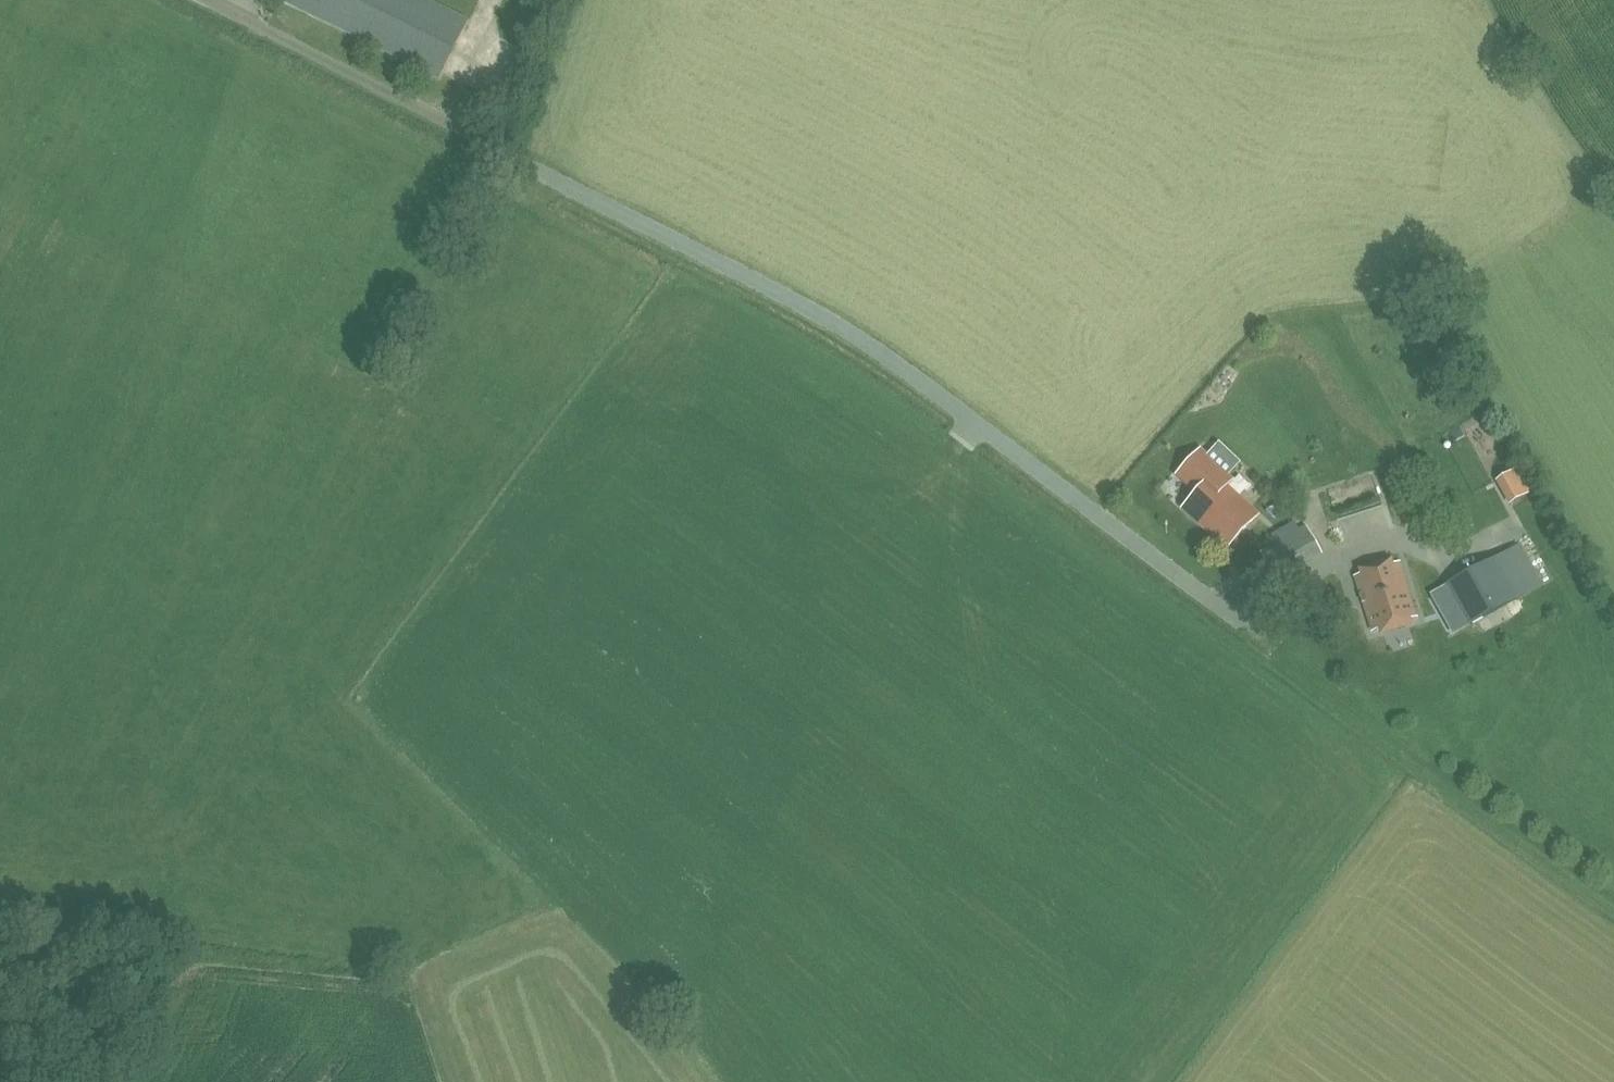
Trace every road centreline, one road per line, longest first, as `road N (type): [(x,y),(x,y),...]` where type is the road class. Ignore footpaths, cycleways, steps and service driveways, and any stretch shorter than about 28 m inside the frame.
road 1 (unclassified): [(1283,595),(1240,600),(1210,592),(801,303),(215,0)]

